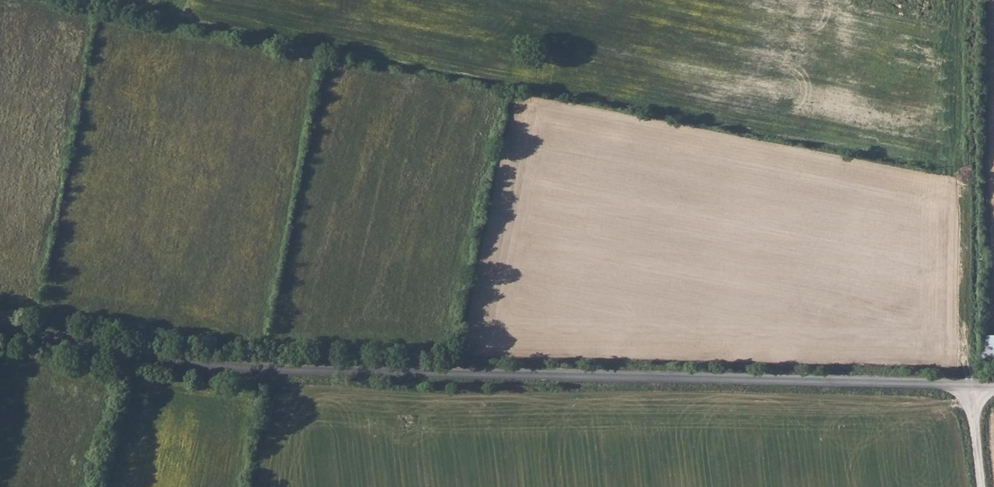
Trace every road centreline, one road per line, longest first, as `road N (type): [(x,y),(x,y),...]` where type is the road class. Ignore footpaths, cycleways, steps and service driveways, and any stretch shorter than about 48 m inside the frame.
road 1 (unclassified): [(969,385),(226,366),(0,327)]

